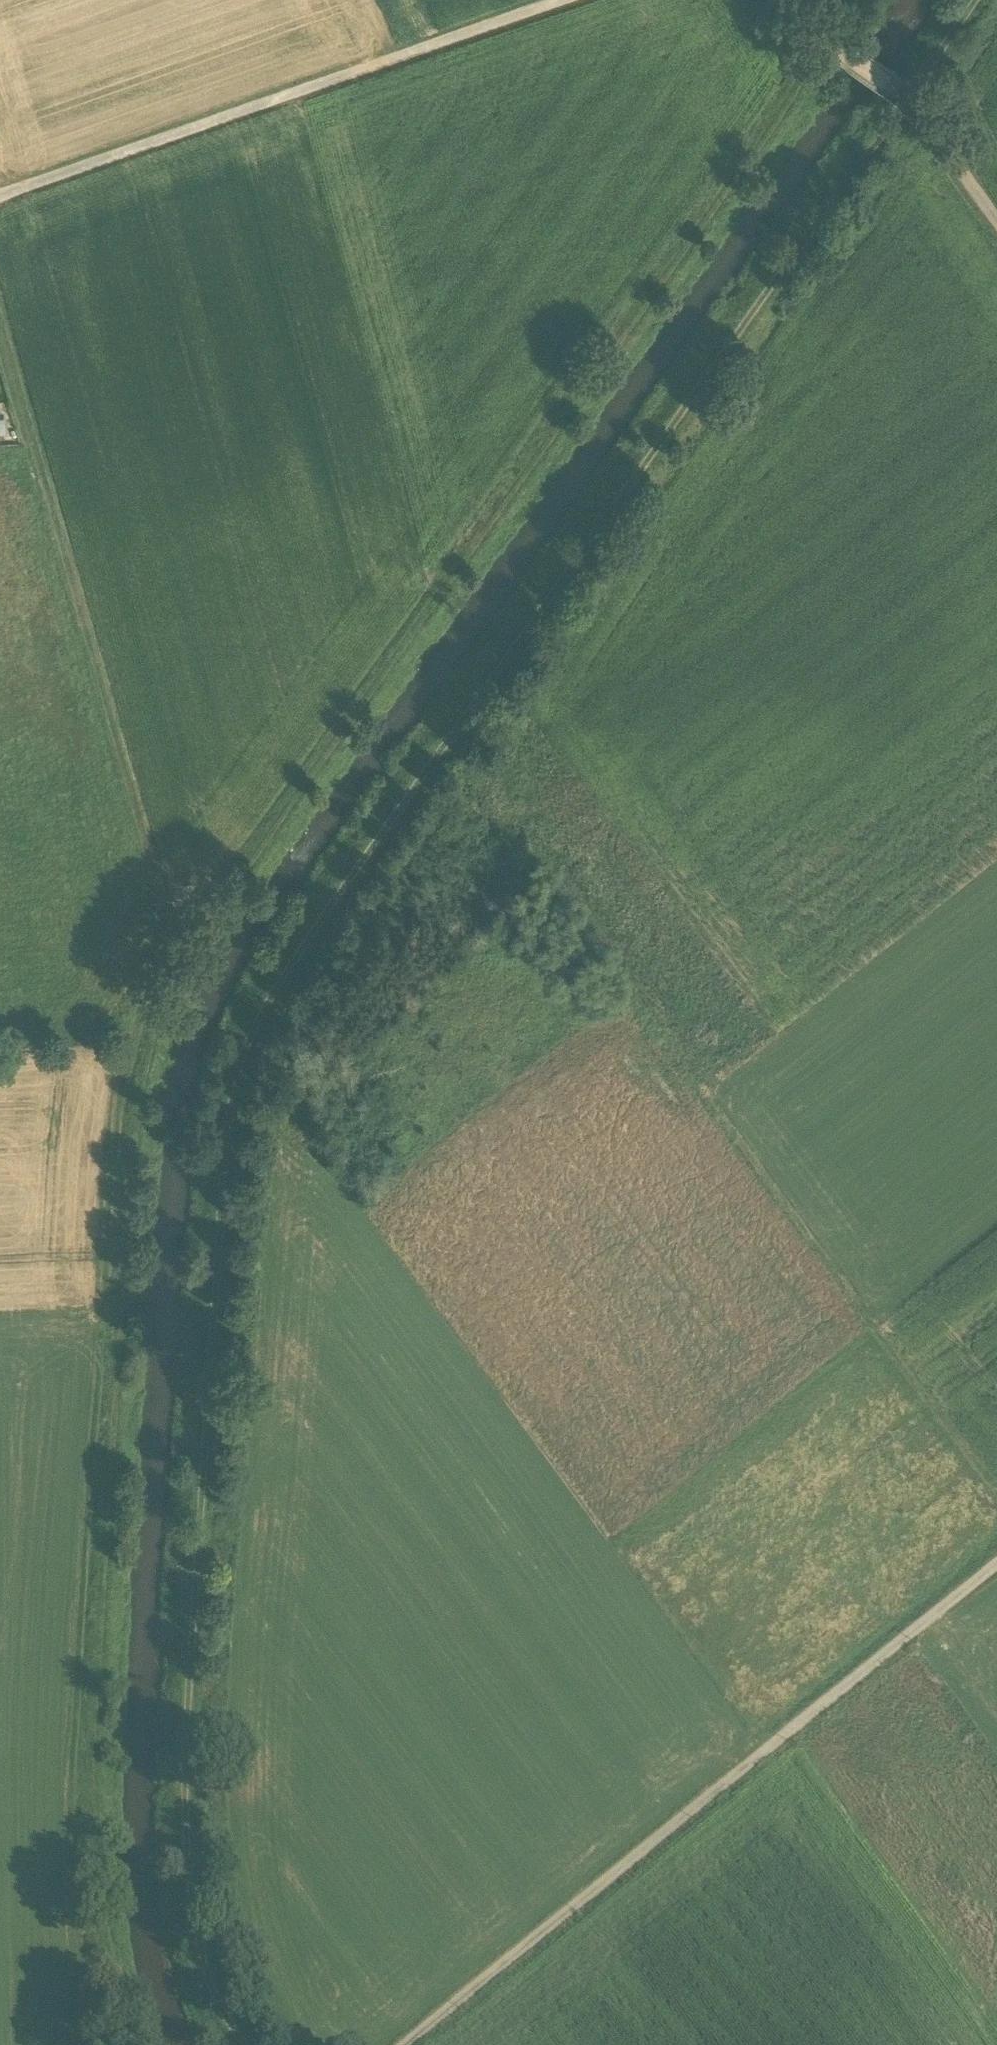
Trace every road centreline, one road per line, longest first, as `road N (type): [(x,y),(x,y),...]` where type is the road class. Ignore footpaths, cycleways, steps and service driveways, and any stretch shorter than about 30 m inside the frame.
road 1 (track): [(923,117),(262,1041),(246,1100),(227,1265),(192,1818),(194,1891),(211,1981),(242,2044)]
road 2 (track): [(83,2044),(95,1896),(90,1747),(129,1167),(143,1060),(172,968),(176,909),(0,298)]
road 3 (track): [(417,2044),(996,1574)]
road 4 (track): [(996,1512),(617,991)]
road 5 (track): [(589,0),(0,206)]
road 6 (track): [(796,0),(857,69),(923,117)]
road 7 (track): [(996,1),(923,117)]
road 8 (track): [(923,117),(996,221)]

